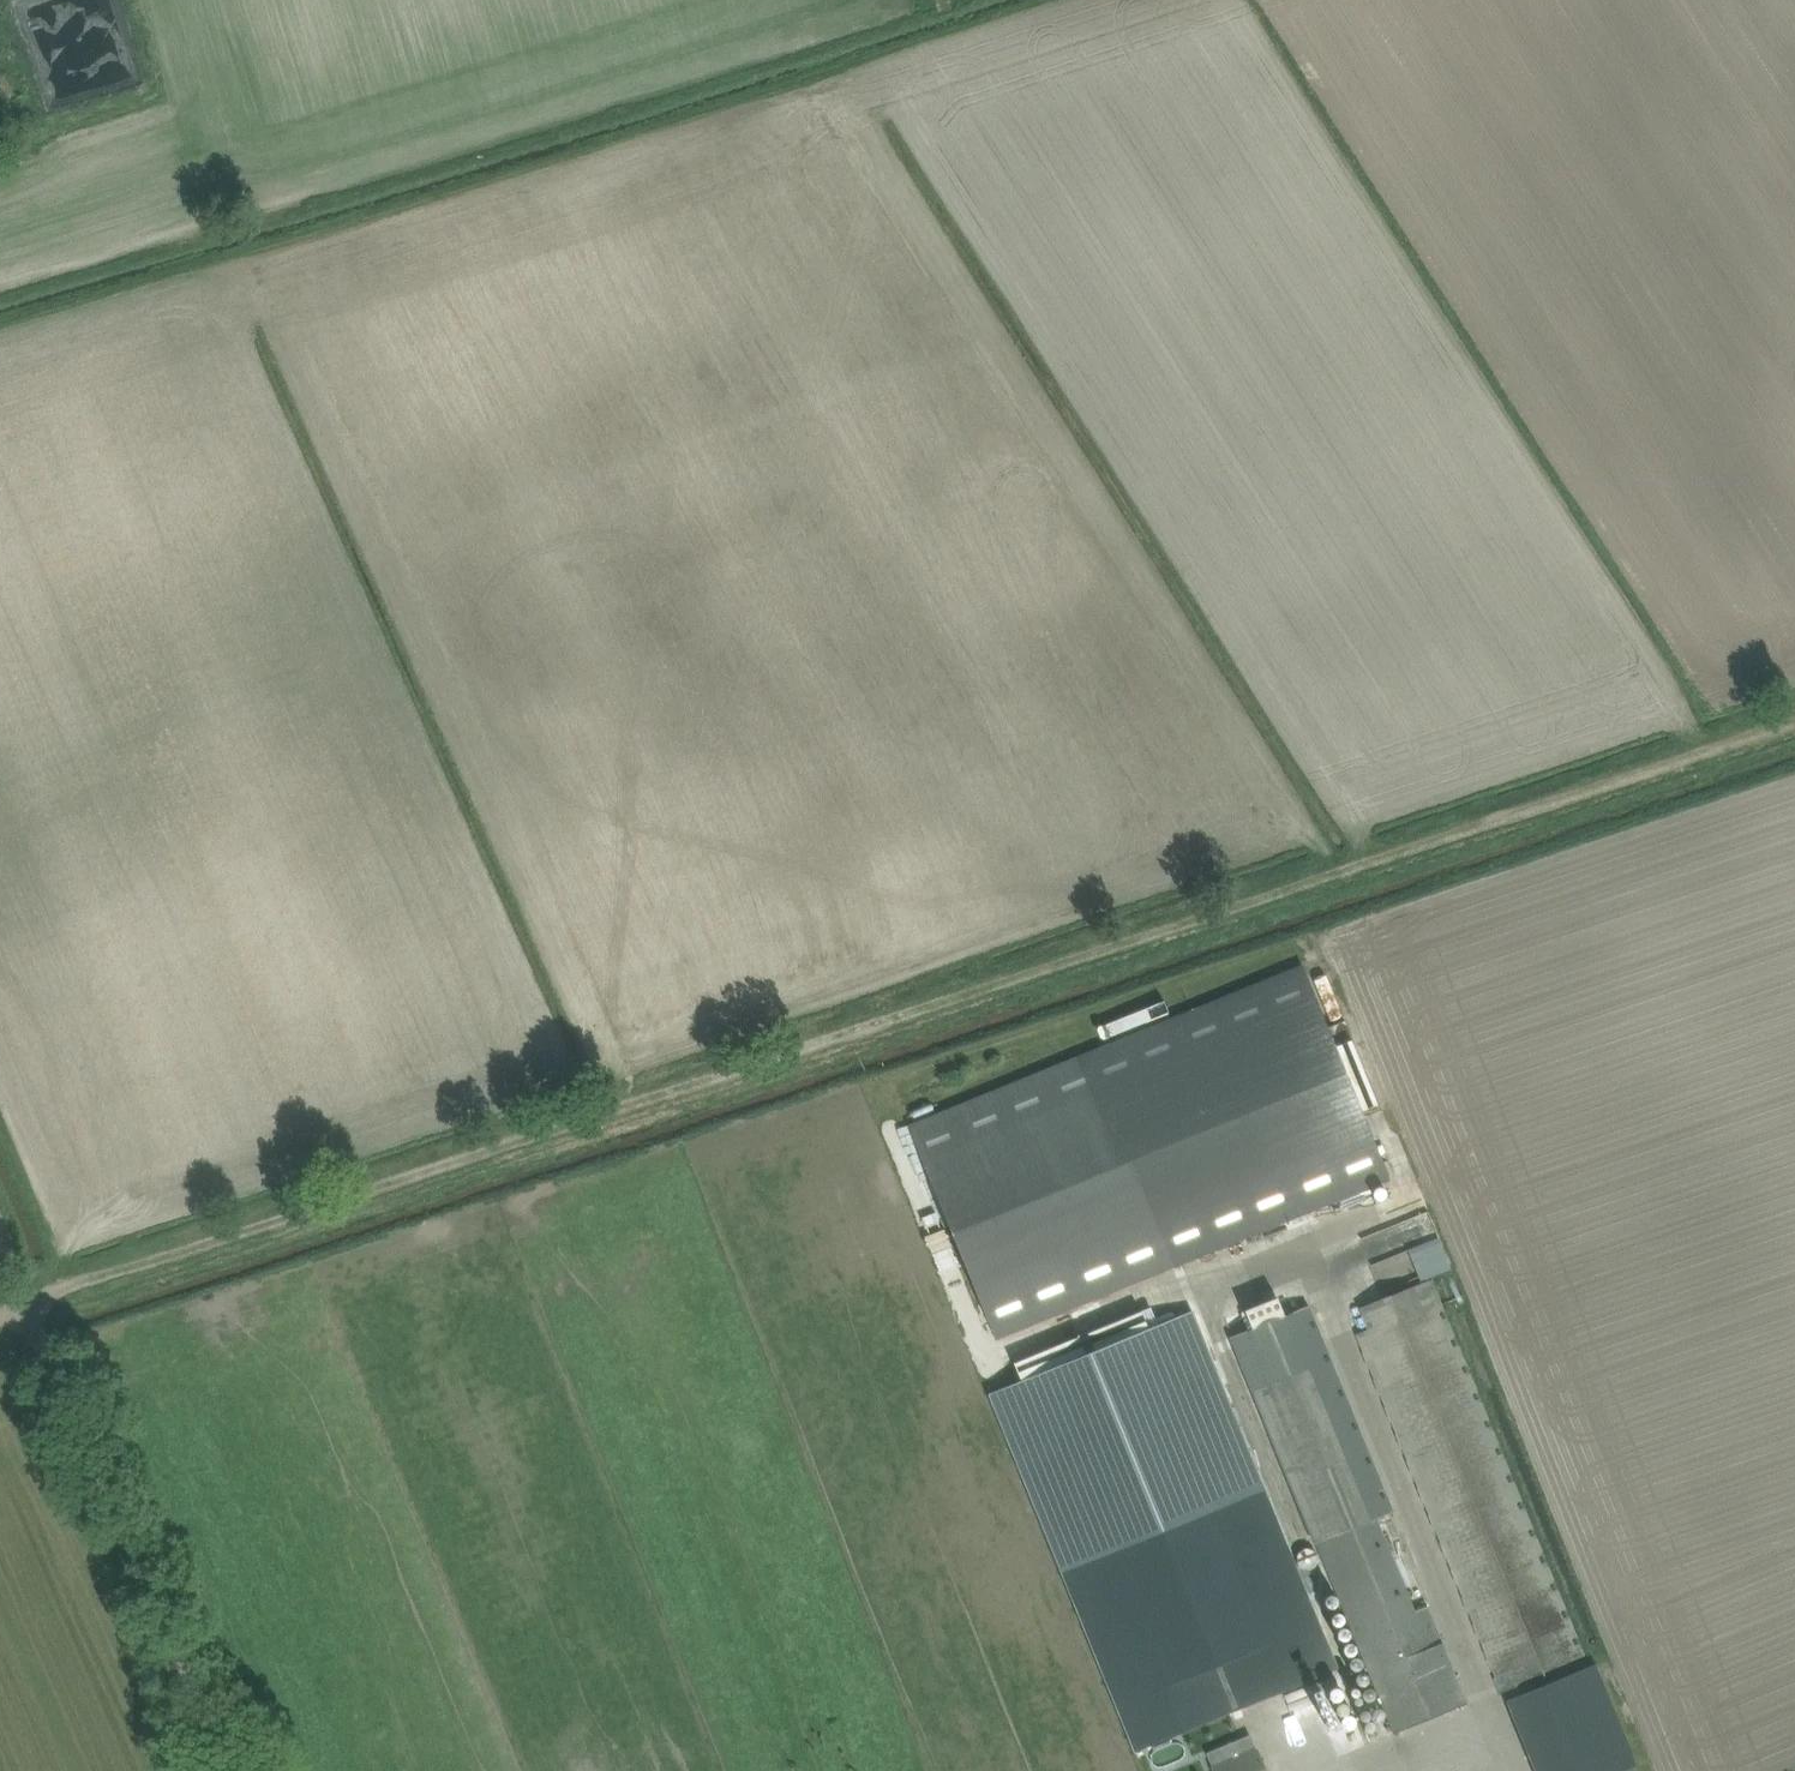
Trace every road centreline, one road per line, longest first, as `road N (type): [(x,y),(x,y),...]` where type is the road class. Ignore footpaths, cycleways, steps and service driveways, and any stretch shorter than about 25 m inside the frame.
road 1 (track): [(0,1314),(1794,726)]
road 2 (track): [(27,1306),(230,1770)]

